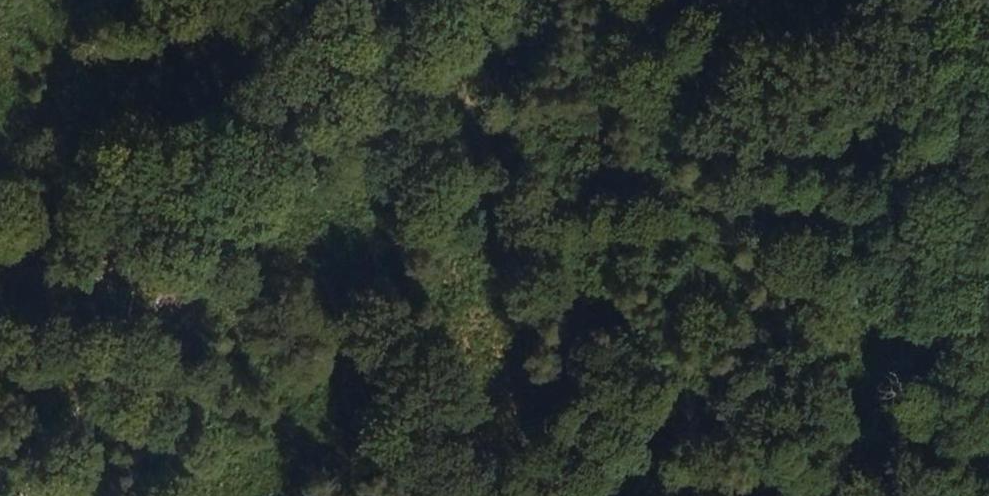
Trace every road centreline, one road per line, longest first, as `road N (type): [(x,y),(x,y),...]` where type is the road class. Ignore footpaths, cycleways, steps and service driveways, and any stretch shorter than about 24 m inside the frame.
road 1 (track): [(15,495),(327,0)]

